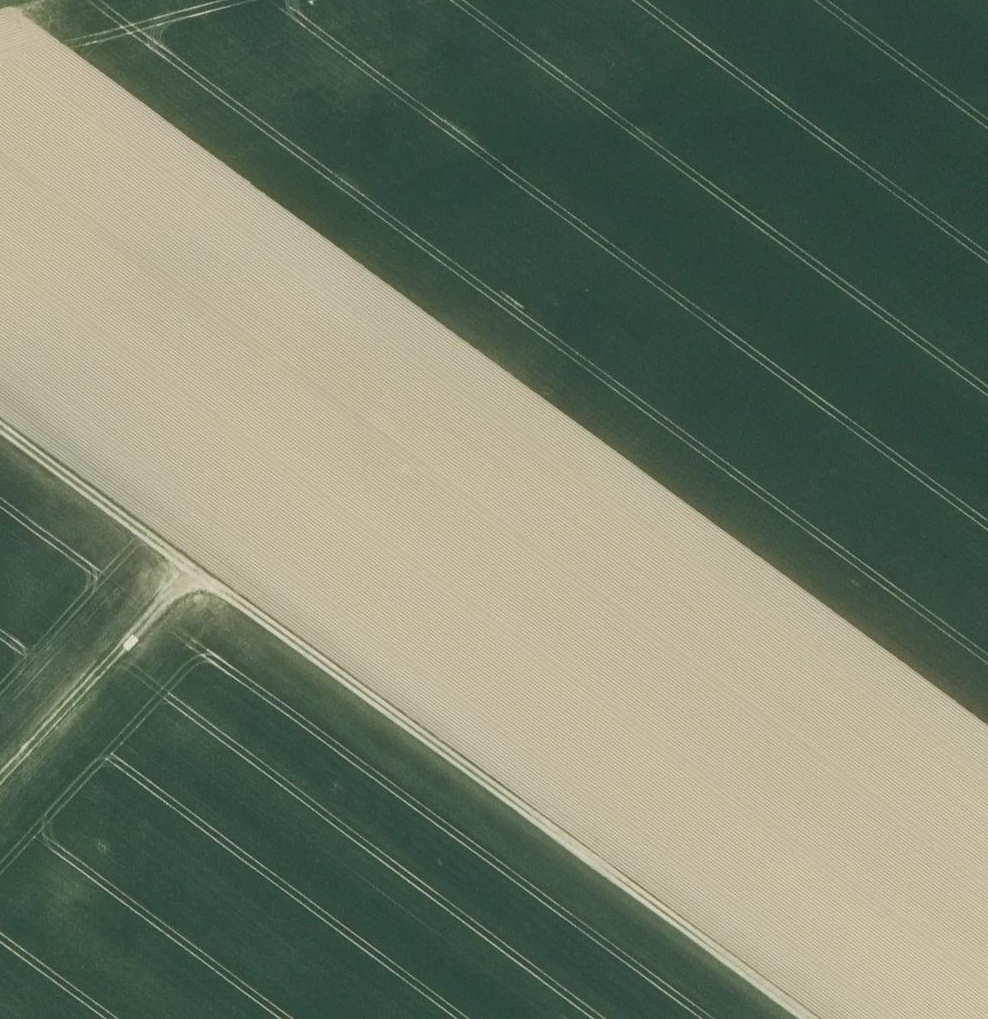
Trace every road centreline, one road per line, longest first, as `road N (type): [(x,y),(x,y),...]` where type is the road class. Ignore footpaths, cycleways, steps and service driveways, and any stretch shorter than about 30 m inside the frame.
road 1 (track): [(805,1018),(0,427)]
road 2 (track): [(191,569),(0,778)]

